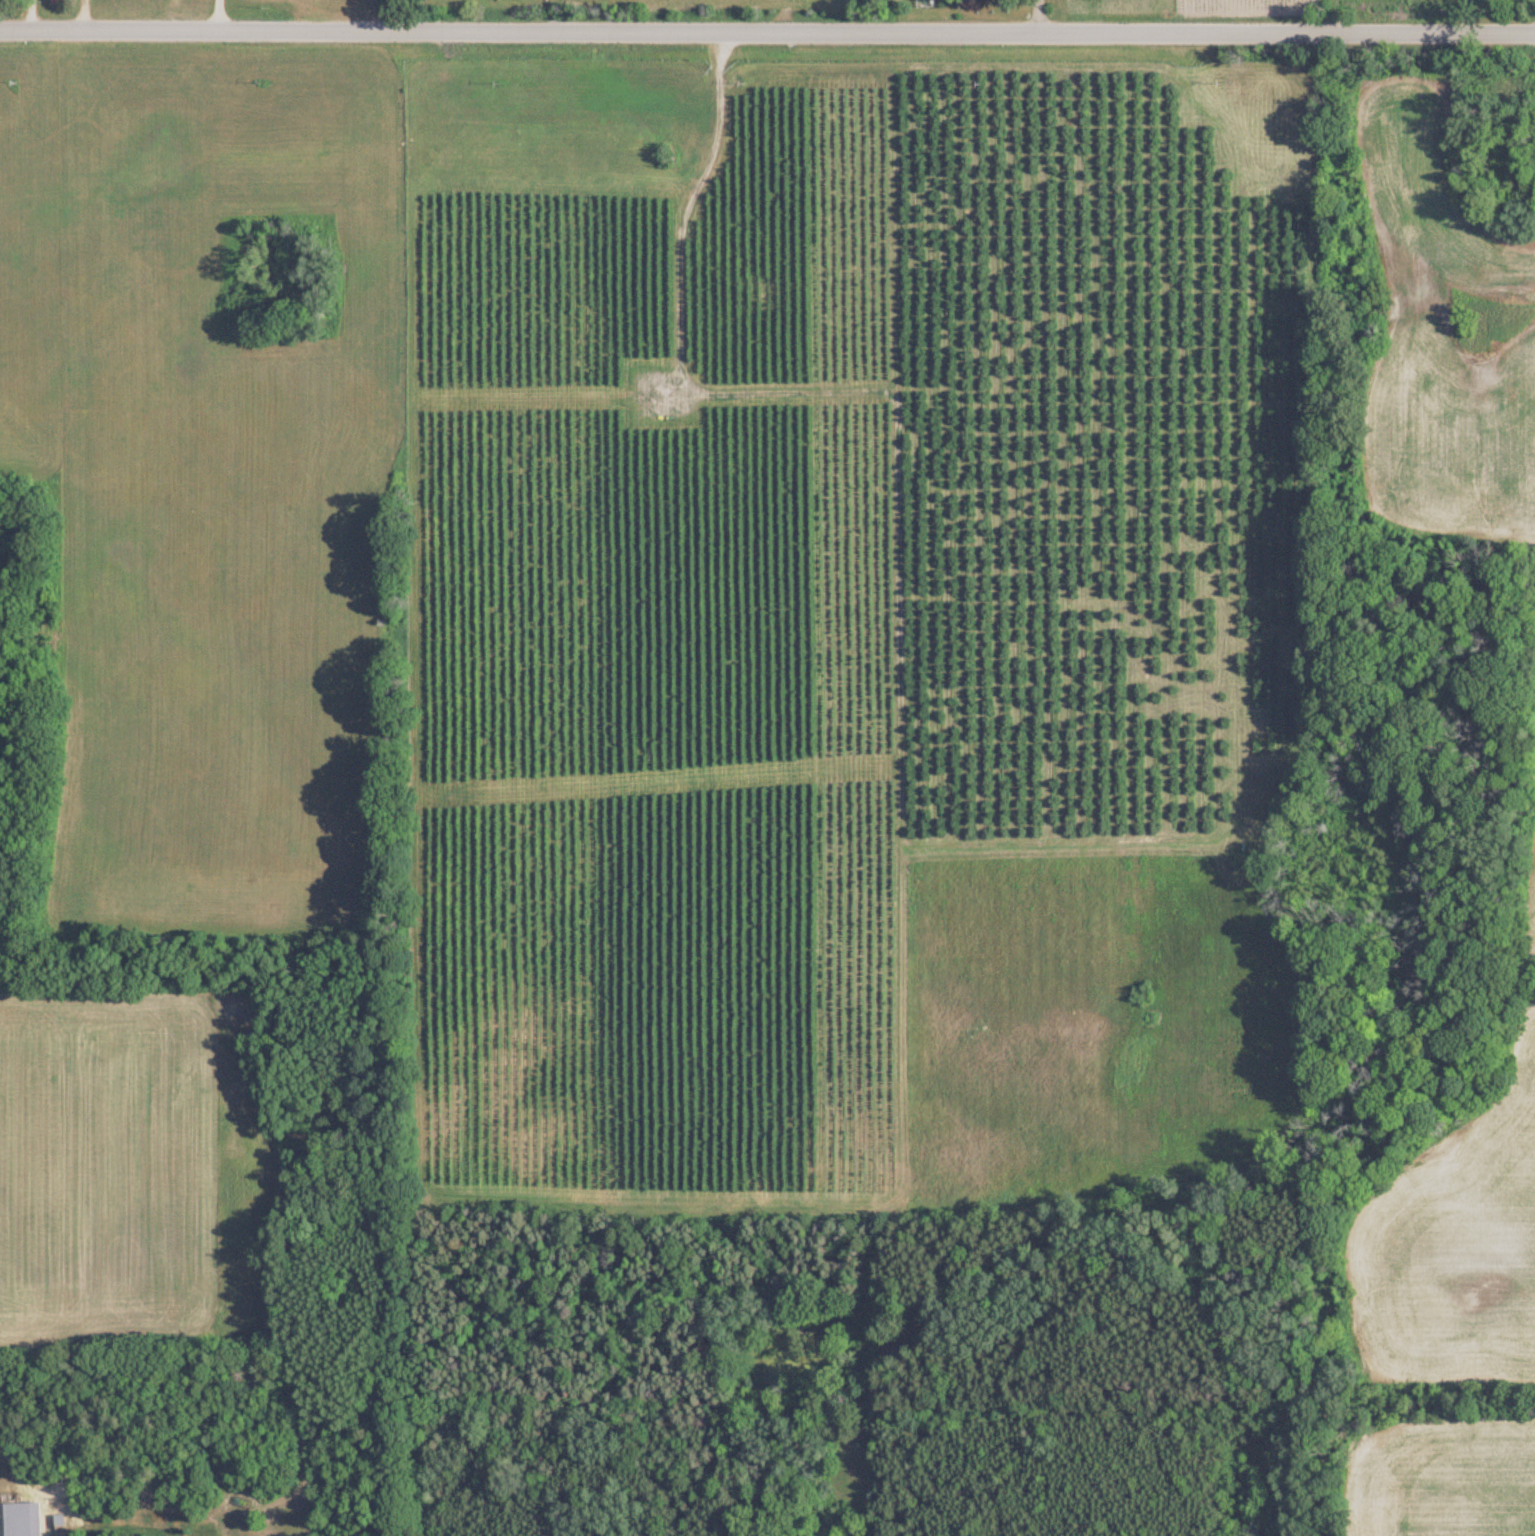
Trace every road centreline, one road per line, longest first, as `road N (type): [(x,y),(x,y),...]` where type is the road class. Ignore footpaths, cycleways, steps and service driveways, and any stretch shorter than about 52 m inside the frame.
road 1 (residential): [(1534,30),(0,27)]

